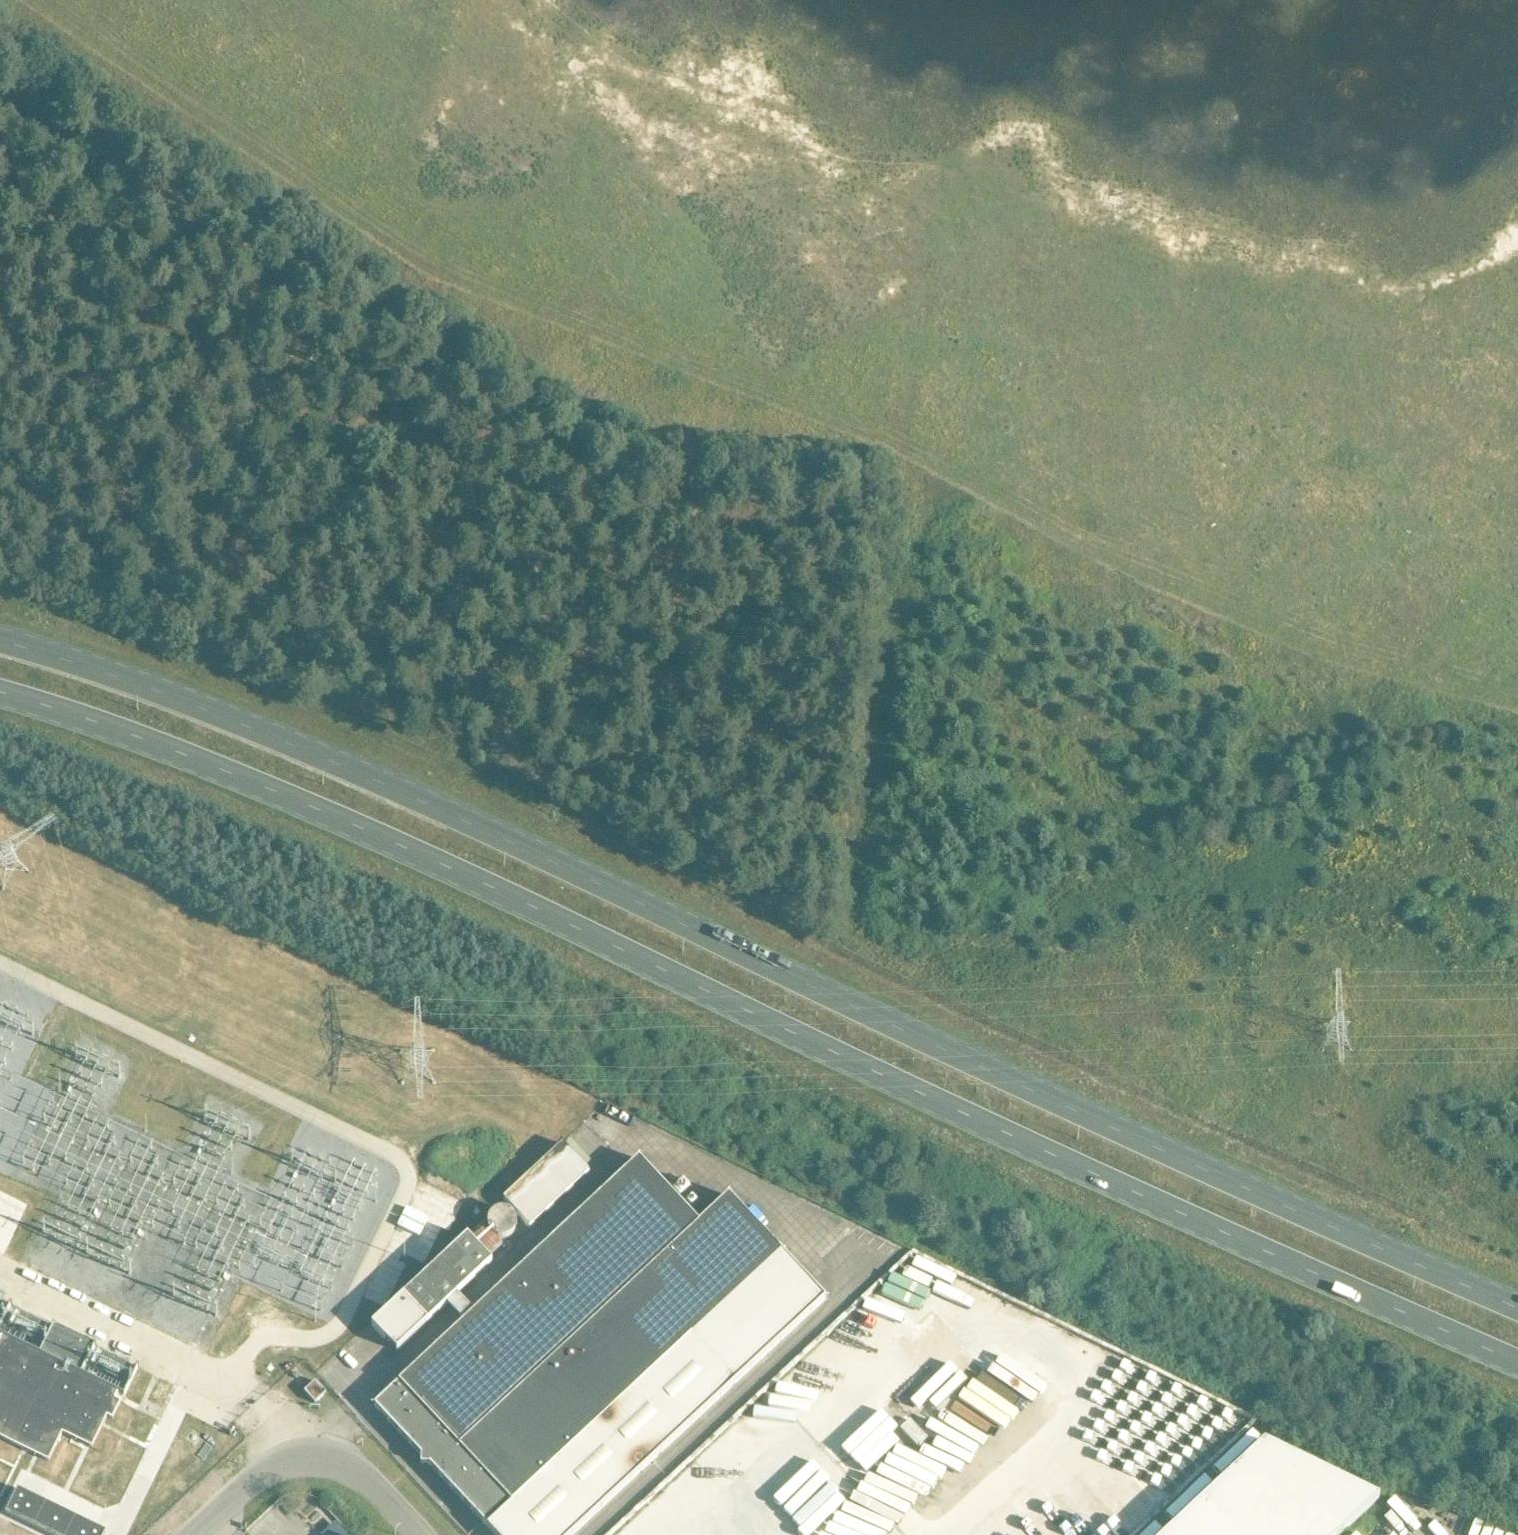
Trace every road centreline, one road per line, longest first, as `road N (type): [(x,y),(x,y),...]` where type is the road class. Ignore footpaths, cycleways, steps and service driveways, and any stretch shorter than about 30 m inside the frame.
road 1 (primary): [(1517,1305),(1258,1191),(490,825),(157,686),(0,635)]
road 2 (primary): [(0,701),(330,826),(1240,1242),(1517,1360)]
road 3 (unclassified): [(412,1534),(357,1477),(330,1461),(301,1457)]
road 4 (unclassified): [(190,1534),(252,1477),(301,1457)]

